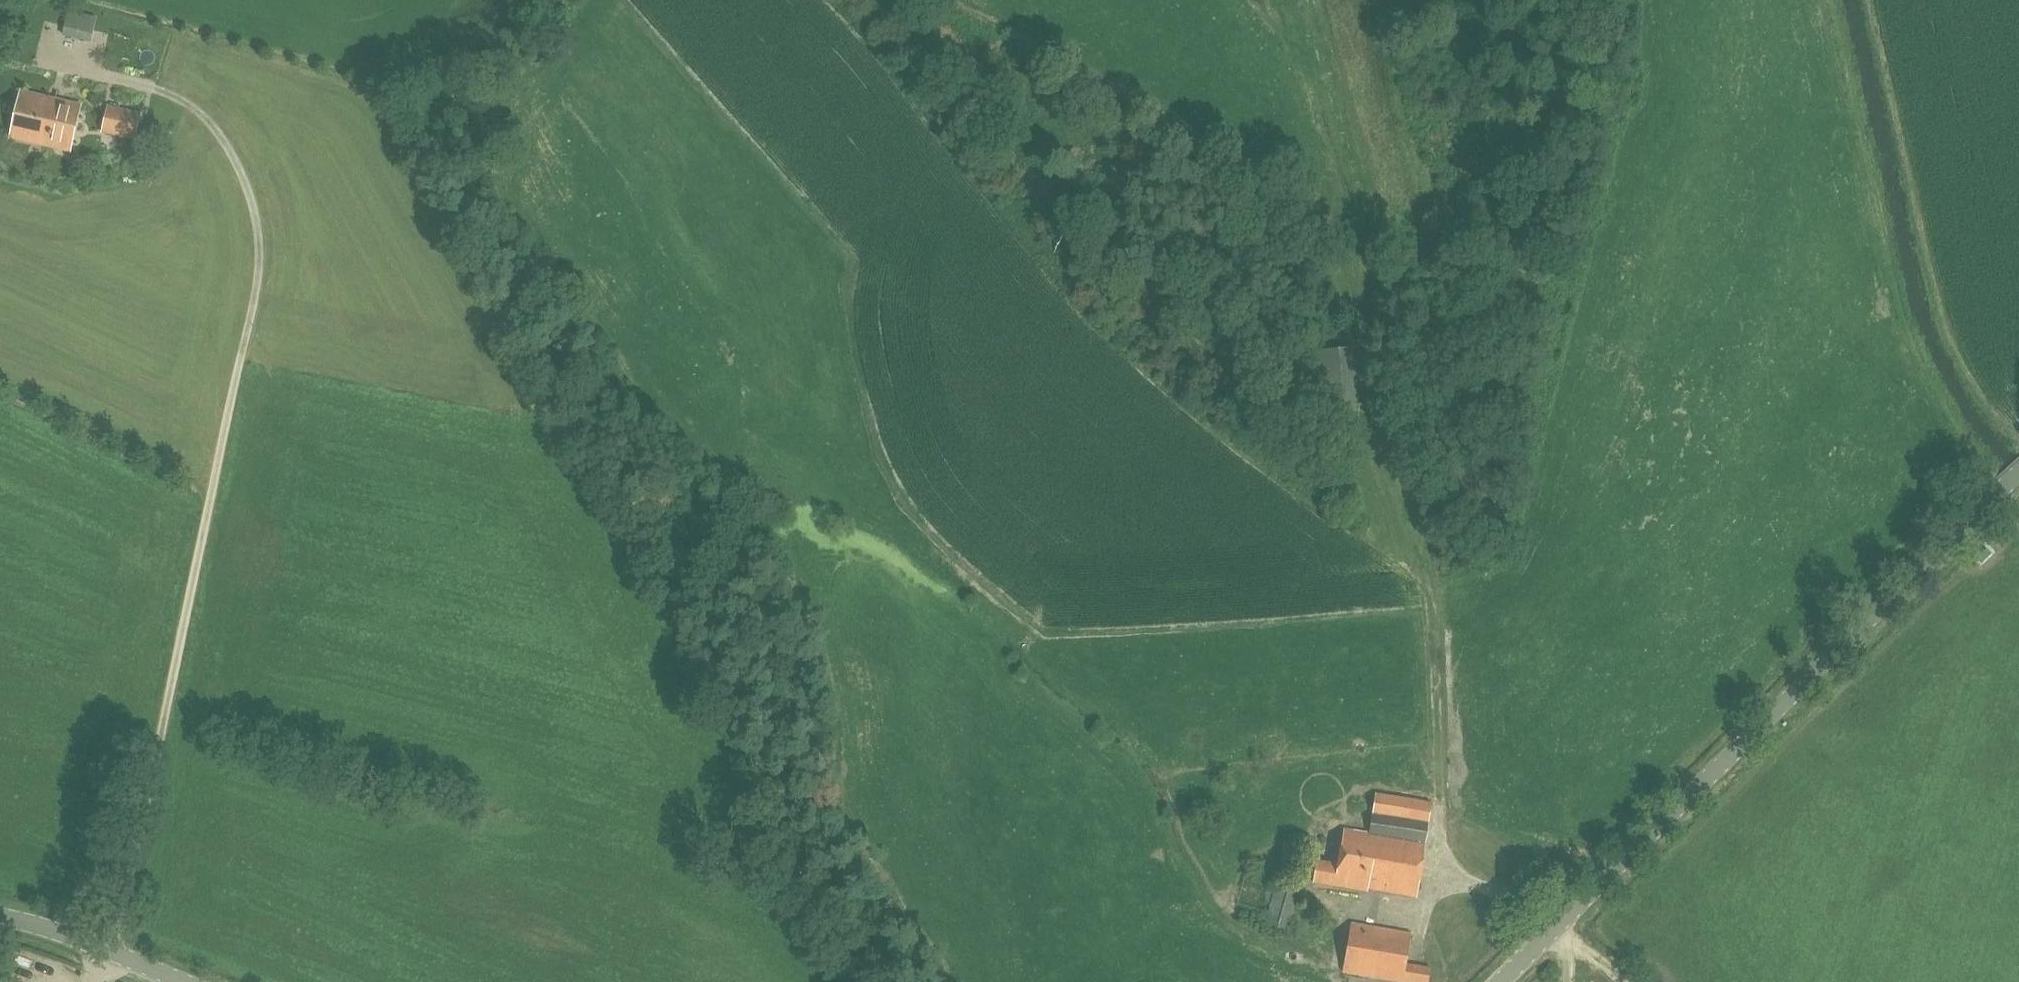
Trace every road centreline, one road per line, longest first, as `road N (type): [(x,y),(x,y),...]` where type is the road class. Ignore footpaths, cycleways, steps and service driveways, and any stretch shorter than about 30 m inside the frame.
road 1 (tertiary): [(1994,499),(1499,981)]
road 2 (tertiary): [(179,981),(0,920)]

